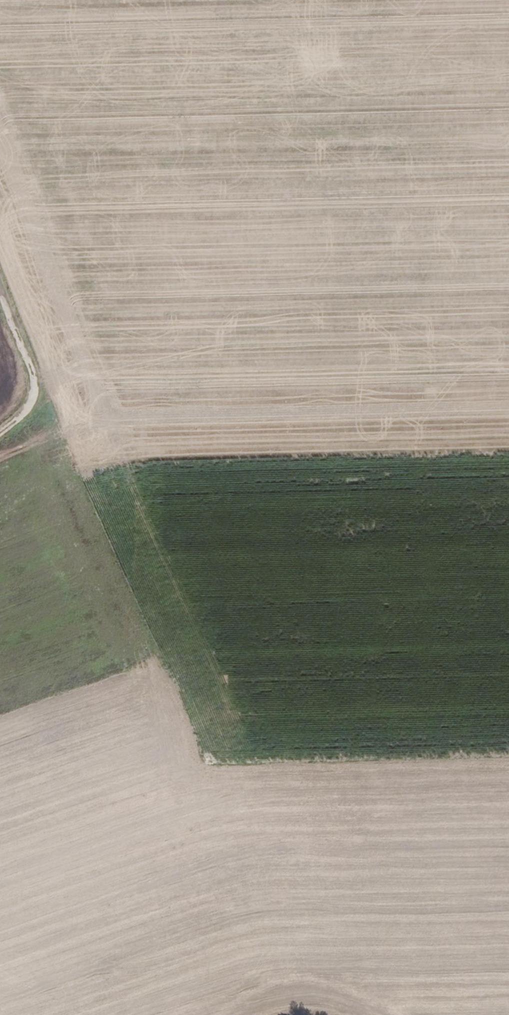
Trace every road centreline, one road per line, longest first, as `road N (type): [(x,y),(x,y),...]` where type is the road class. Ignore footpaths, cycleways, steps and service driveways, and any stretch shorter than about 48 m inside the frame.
road 1 (track): [(0,439),(18,426),(36,391),(0,295)]

